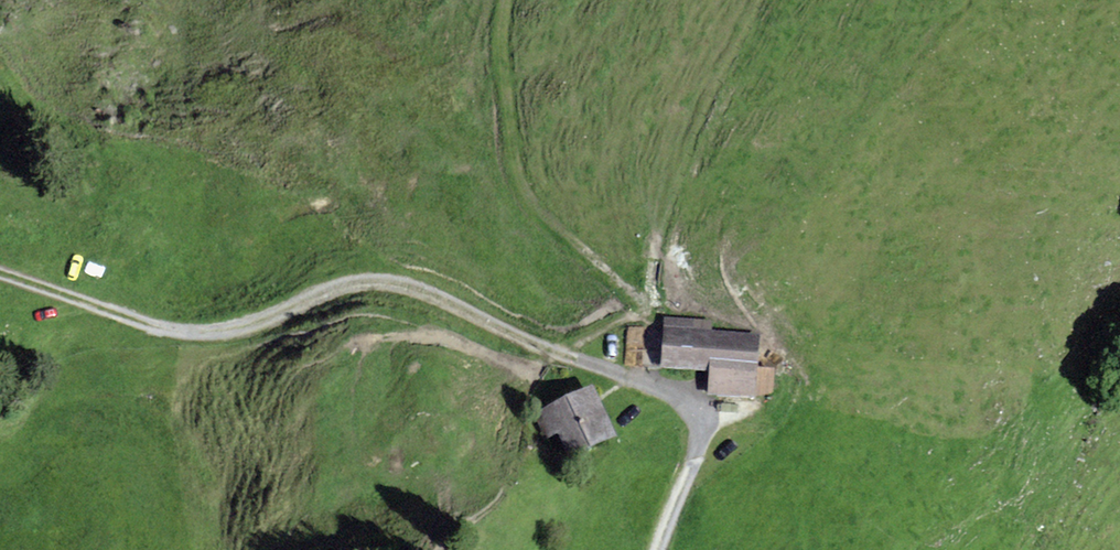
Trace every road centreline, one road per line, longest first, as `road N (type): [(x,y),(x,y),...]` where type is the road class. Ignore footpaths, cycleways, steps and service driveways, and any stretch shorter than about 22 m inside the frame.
road 1 (track): [(659,549),(700,430),(687,404),(651,387),(386,282),(345,284),(224,336),(191,337),(0,277)]
road 2 (track): [(651,387),(647,314),(524,186),(503,39),(507,0)]

